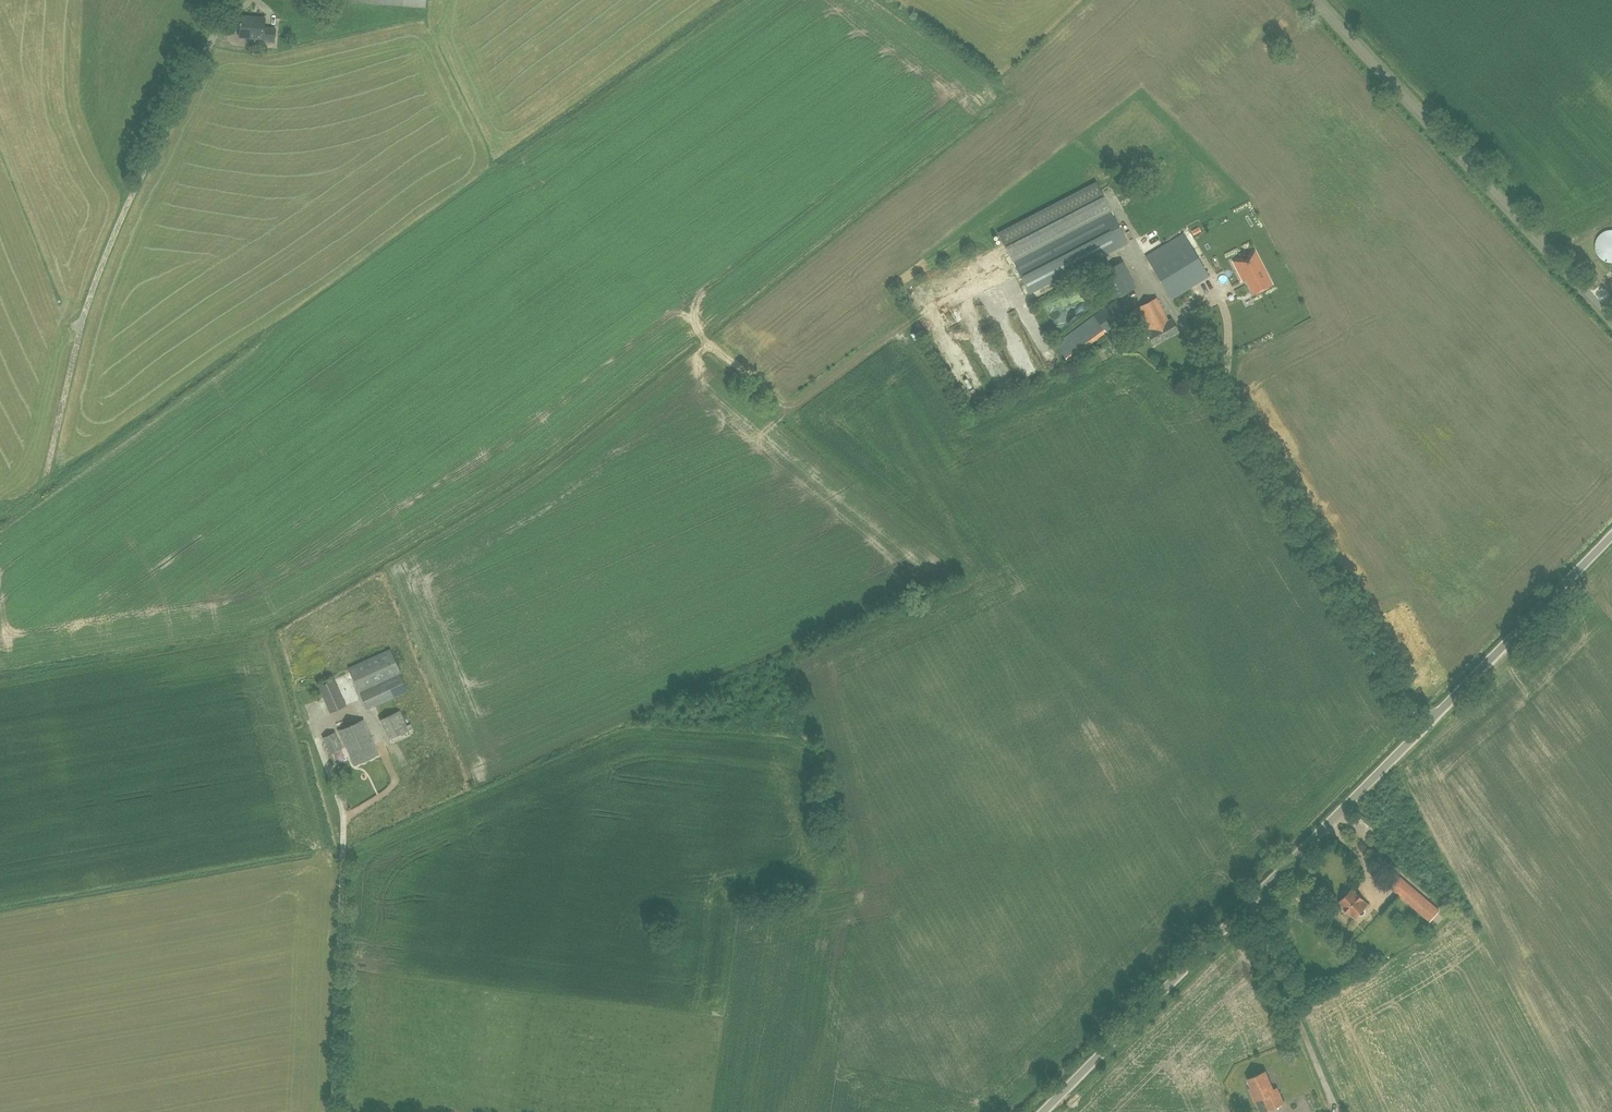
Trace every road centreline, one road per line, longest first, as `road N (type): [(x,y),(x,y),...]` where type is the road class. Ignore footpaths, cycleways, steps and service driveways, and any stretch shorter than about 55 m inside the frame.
road 1 (unclassified): [(1047,1111),(1611,536)]
road 2 (unclassified): [(1611,318),(1317,0)]
road 3 (track): [(1250,906),(1333,1111)]

